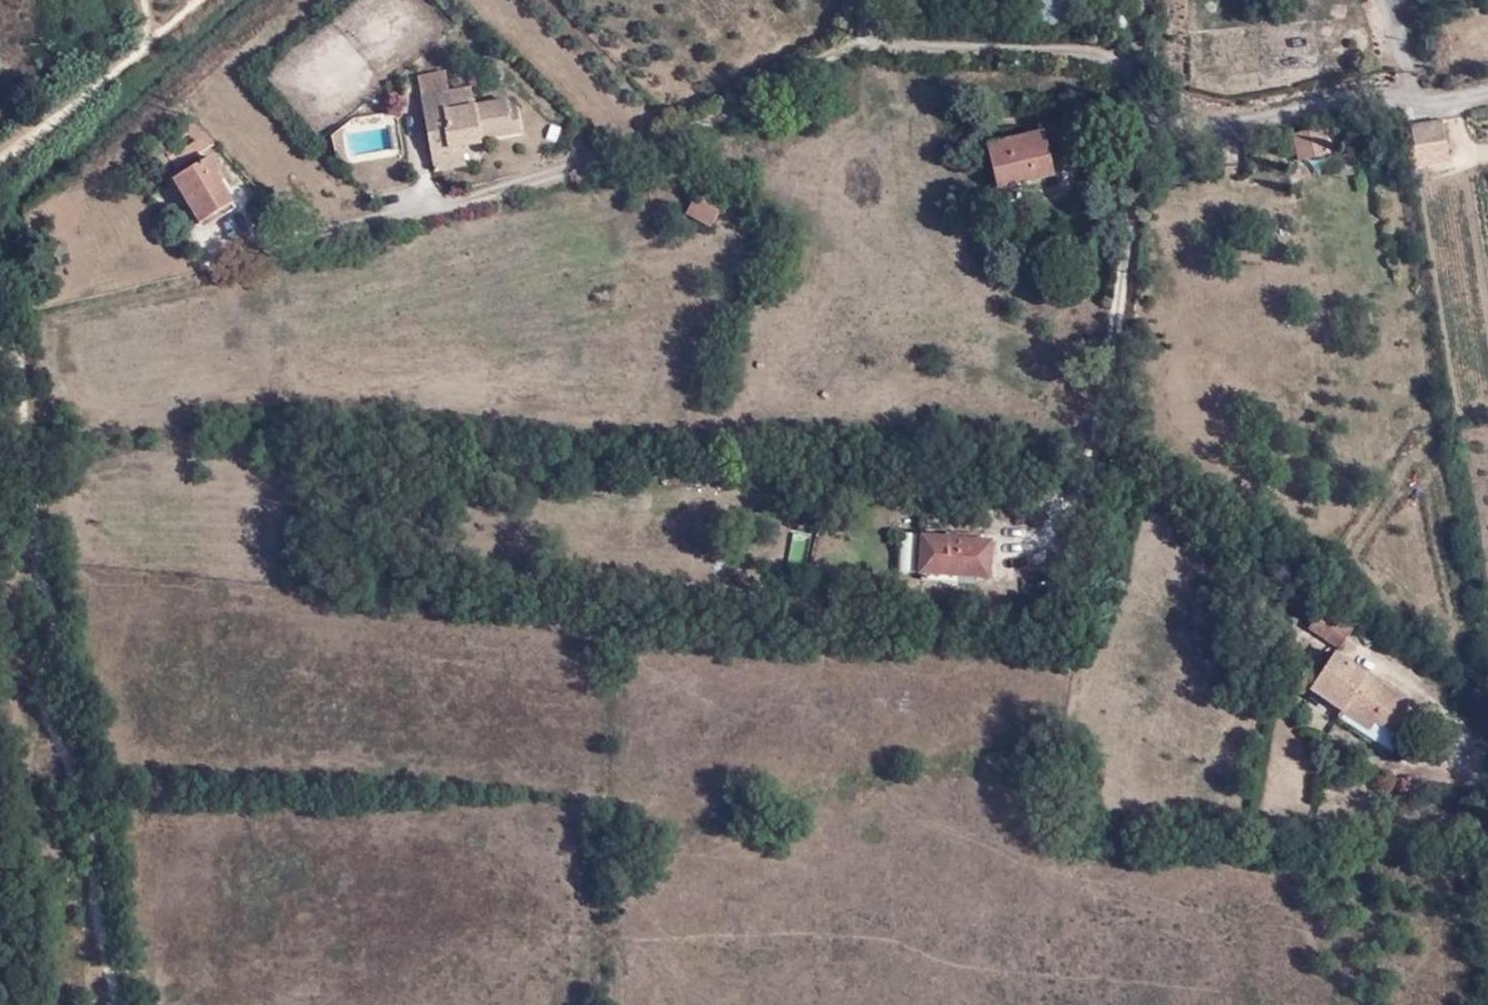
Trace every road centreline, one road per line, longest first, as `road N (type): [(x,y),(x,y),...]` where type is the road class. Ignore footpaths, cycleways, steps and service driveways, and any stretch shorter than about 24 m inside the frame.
road 1 (track): [(1046,527),(1093,448),(1124,257),(1161,131)]

